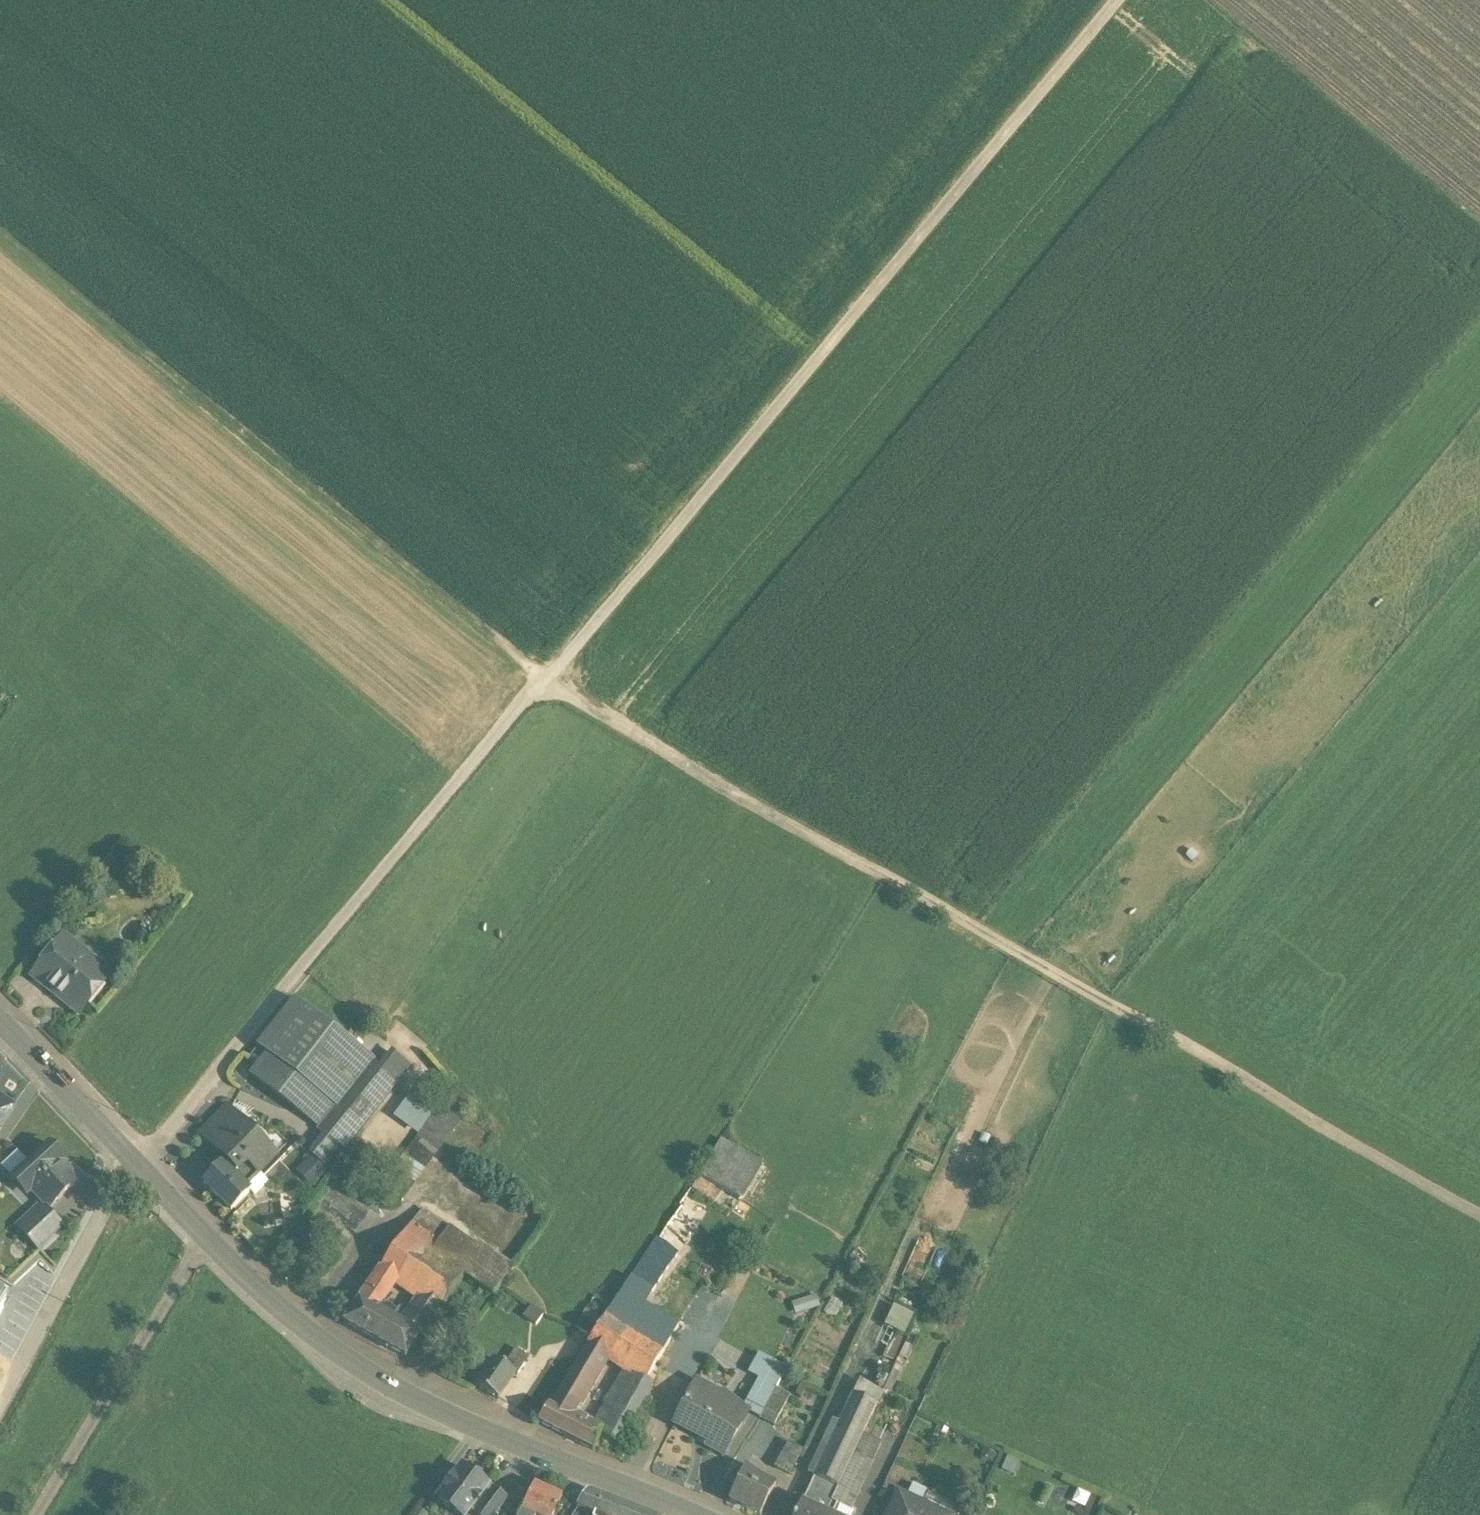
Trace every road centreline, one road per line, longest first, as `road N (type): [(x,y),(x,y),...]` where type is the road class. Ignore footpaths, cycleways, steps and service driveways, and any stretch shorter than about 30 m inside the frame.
road 1 (track): [(0,231),(544,680),(1479,1215)]
road 2 (track): [(1117,0),(140,1167)]
road 3 (tertiary): [(0,1026),(227,1262),(316,1343),(443,1416),(681,1514)]
road 4 (track): [(212,1246),(41,1514)]

